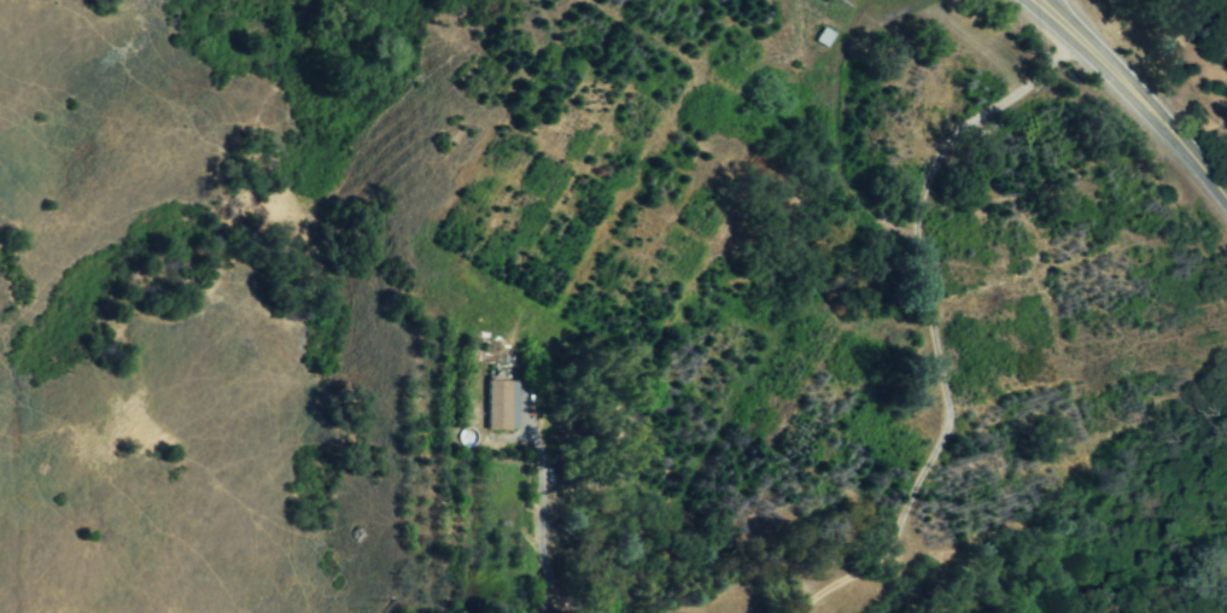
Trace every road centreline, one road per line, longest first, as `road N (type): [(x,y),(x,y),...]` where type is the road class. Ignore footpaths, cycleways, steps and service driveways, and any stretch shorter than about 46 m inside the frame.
road 1 (primary): [(1080,42),(1226,202)]

